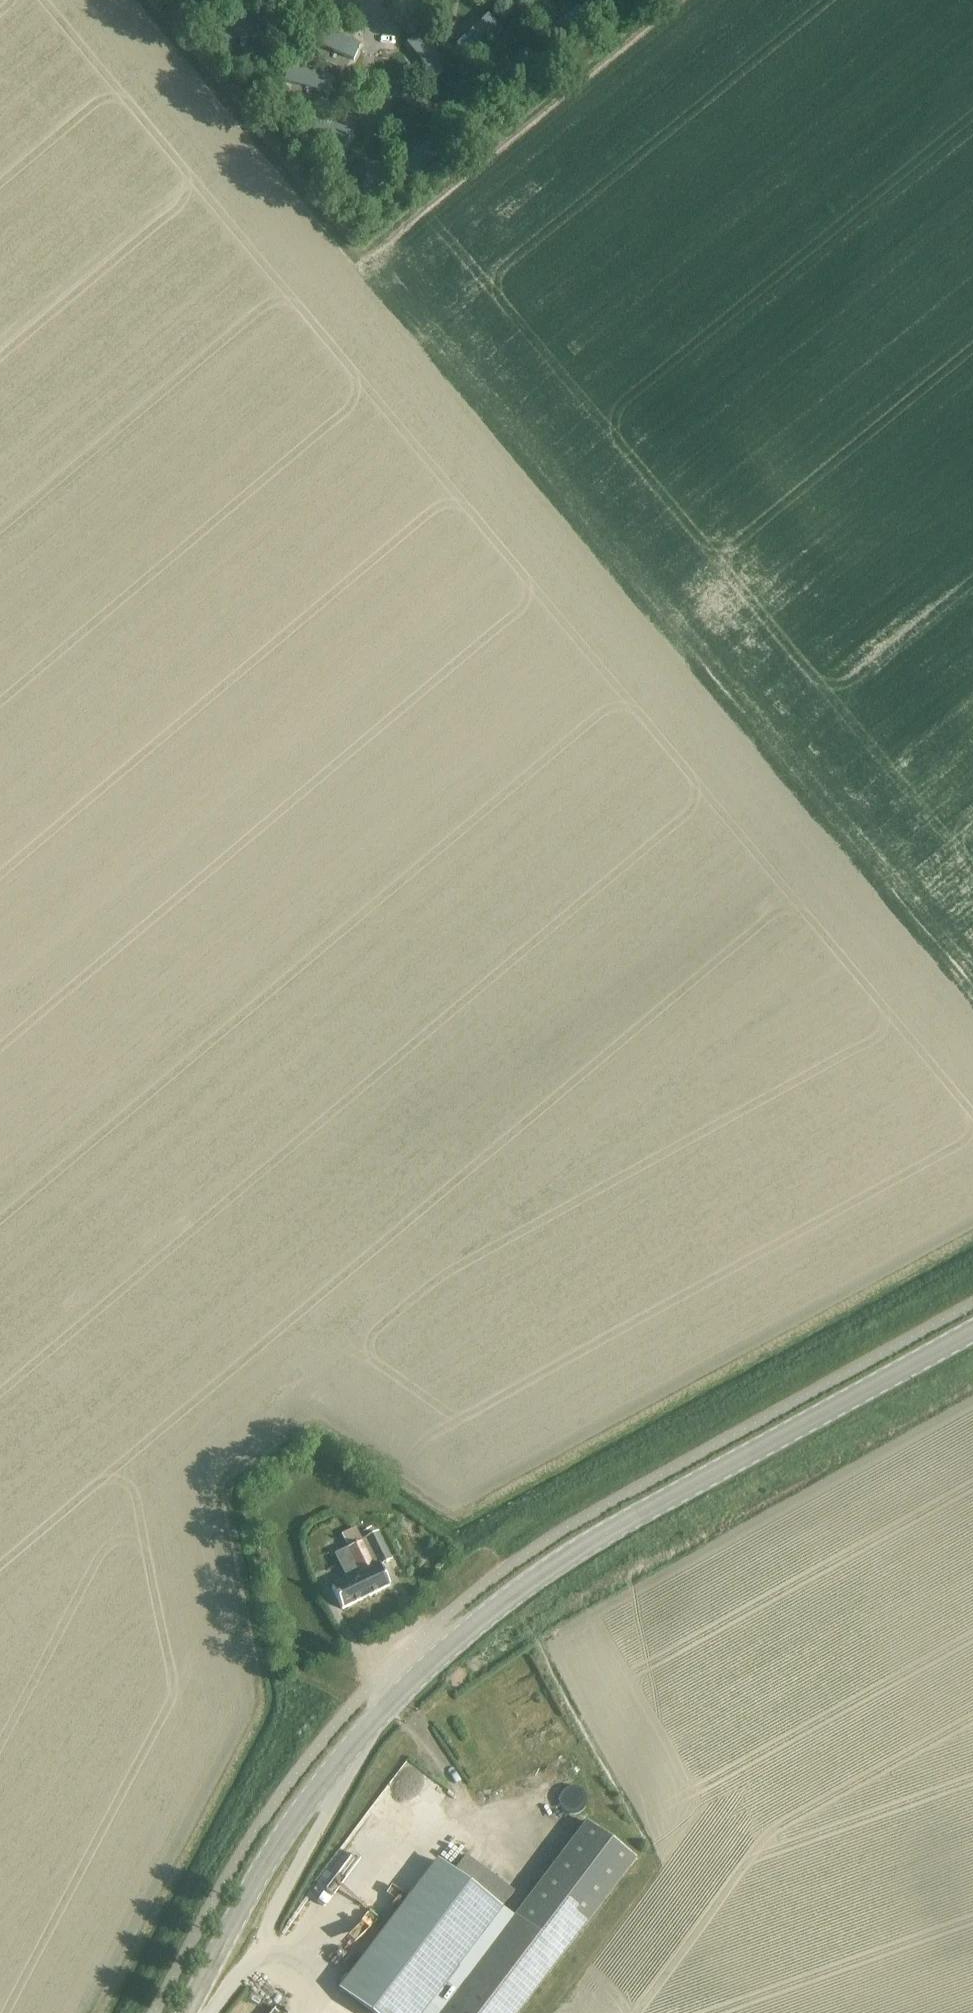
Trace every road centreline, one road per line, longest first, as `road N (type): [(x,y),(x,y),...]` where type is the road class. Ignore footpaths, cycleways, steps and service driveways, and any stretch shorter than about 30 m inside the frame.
road 1 (tertiary): [(188,2012),(275,1845),(349,1750),(440,1655),(597,1536),(972,1329)]

